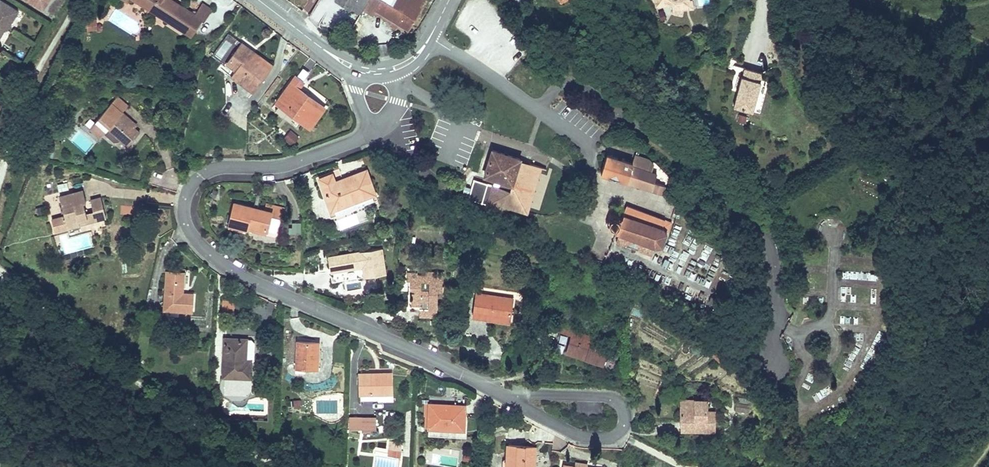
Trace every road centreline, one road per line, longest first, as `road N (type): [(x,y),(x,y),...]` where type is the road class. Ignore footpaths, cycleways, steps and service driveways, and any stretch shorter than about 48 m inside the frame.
road 1 (residential): [(360,138),(280,167),(209,170),(186,195),(187,227),(235,273),(498,394)]
road 2 (residential): [(540,111),(556,89),(575,83),(680,158),(760,235),(774,266),(772,361)]
road 3 (track): [(0,271),(184,419),(278,466)]
road 4 (residential): [(498,394),(570,433),(606,437),(625,419),(616,401),(602,397)]
road 5 (residential): [(430,38),(540,111)]

